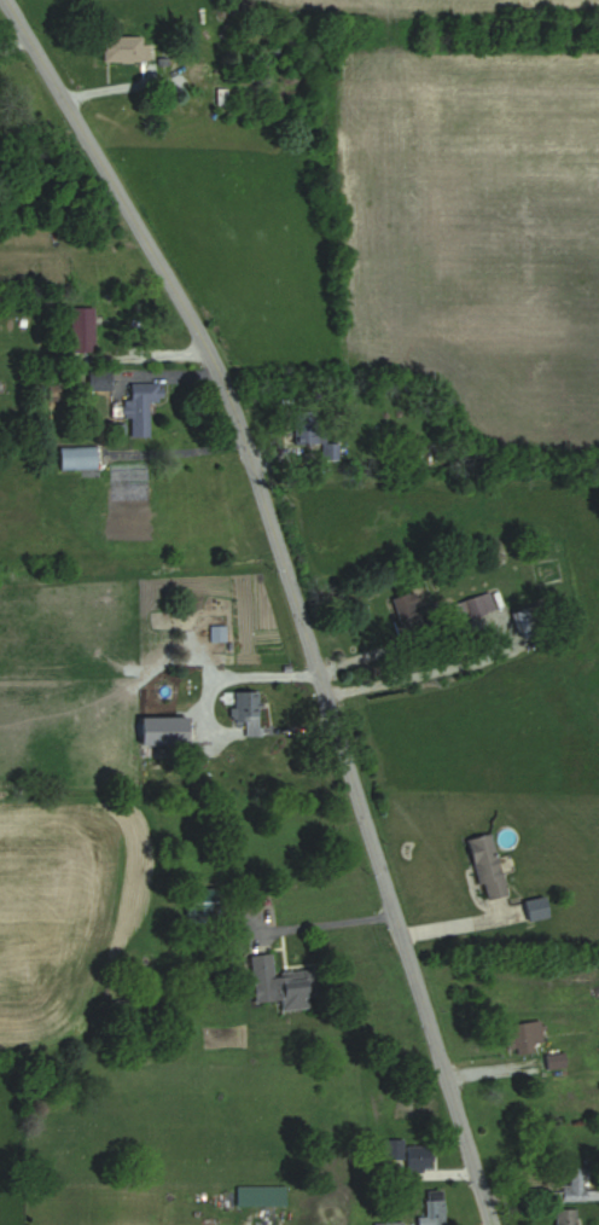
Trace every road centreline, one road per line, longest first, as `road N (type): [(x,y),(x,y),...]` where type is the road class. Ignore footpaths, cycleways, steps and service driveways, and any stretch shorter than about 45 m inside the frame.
road 1 (residential): [(492,1224),(229,396),(8,0)]

